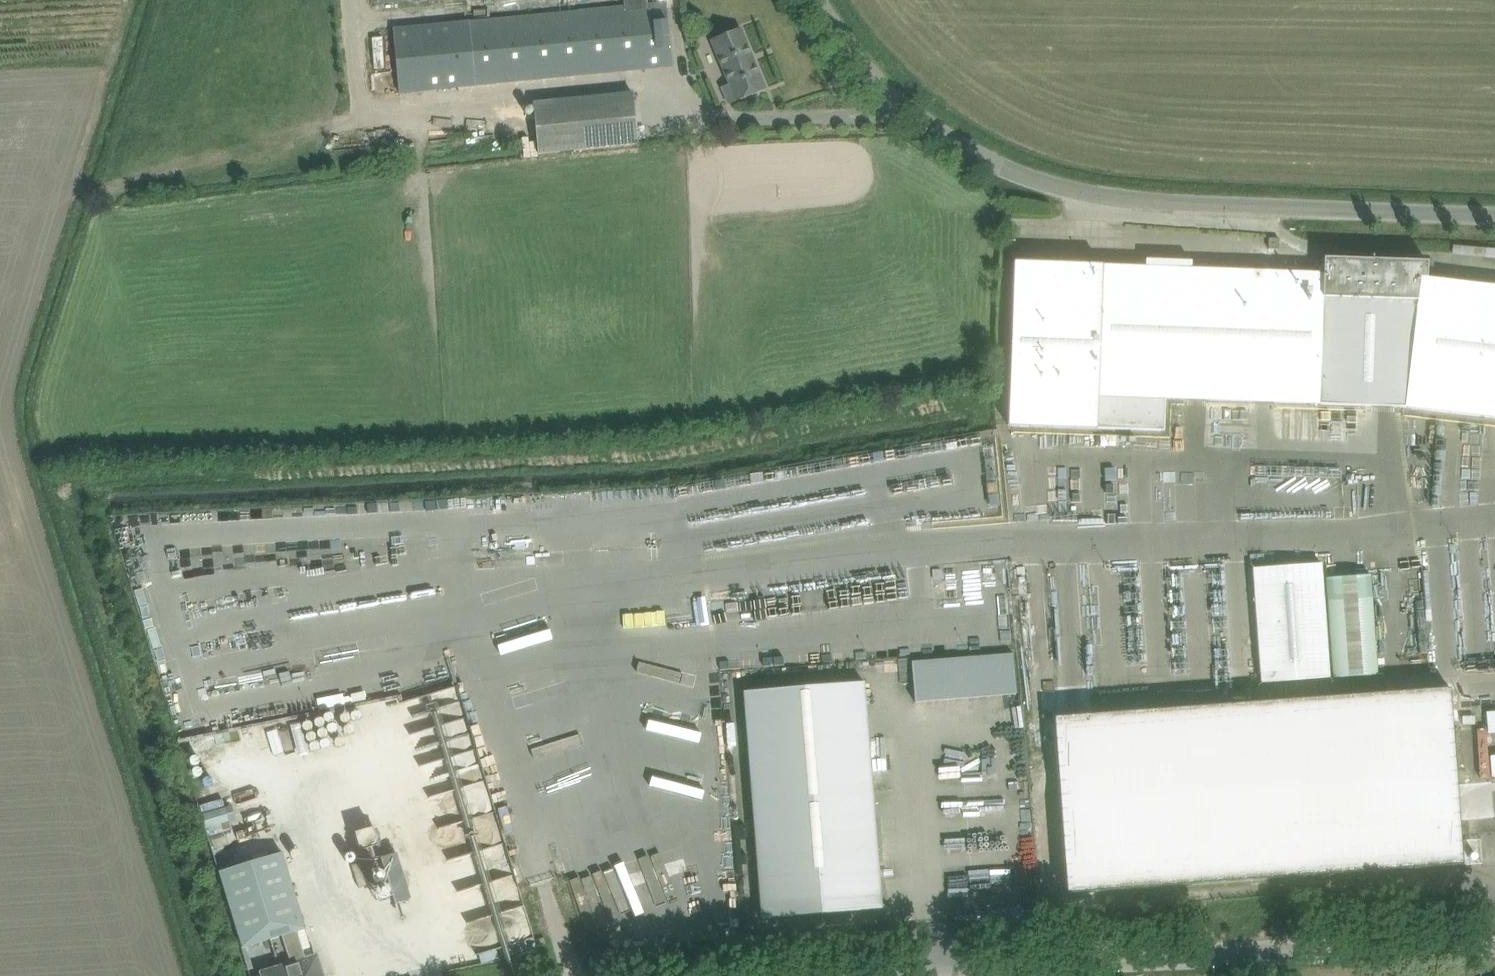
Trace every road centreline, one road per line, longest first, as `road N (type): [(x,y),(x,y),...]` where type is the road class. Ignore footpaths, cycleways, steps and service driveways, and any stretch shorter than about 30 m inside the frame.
road 1 (unclassified): [(1494,216),(1103,200),(1032,182),(944,138),(889,89),(818,0)]
road 2 (unclassified): [(1100,975),(1494,948)]

